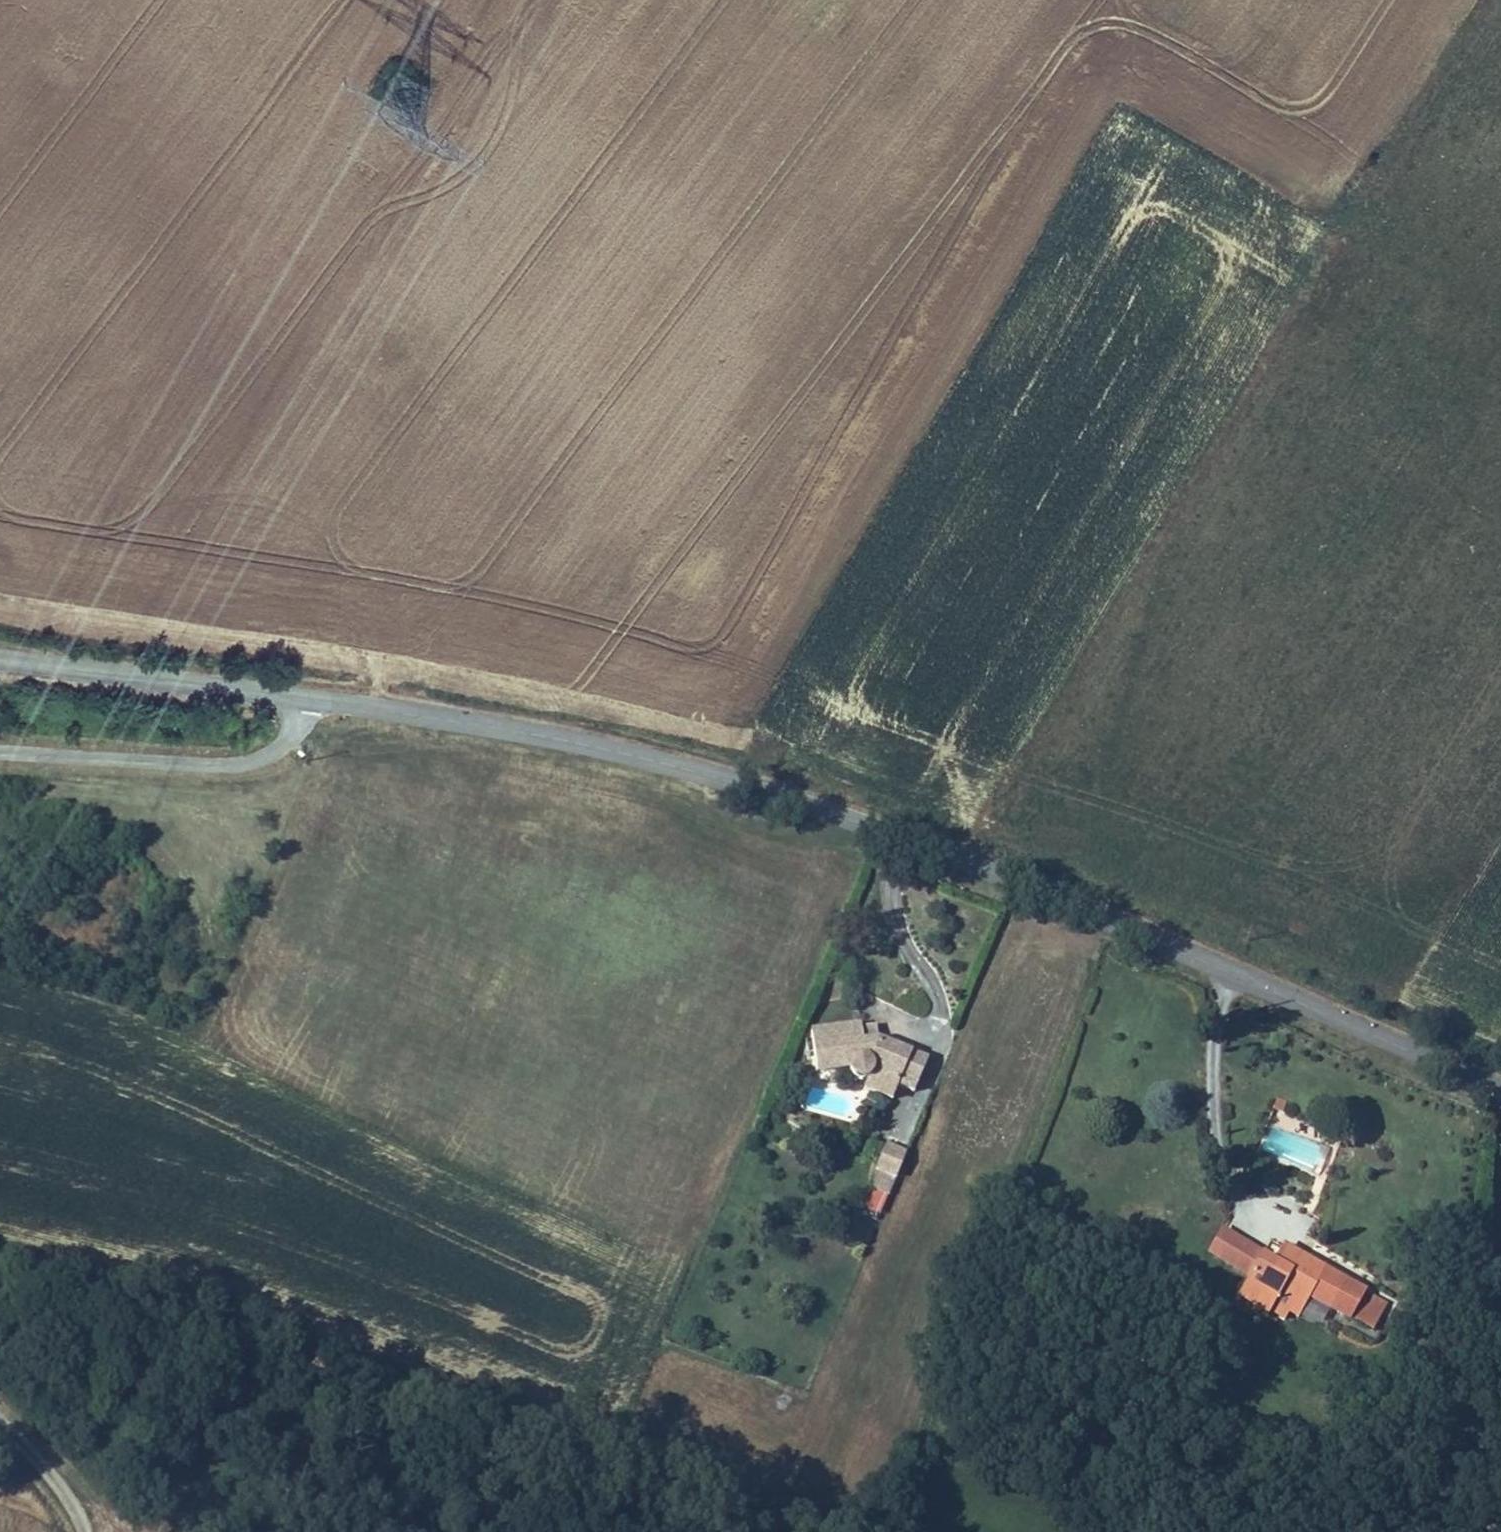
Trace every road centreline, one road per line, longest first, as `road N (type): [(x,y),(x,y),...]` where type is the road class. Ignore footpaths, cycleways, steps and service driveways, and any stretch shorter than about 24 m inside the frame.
road 1 (tertiary): [(0,660),(497,728),(753,787),(921,843),(1500,1091)]

